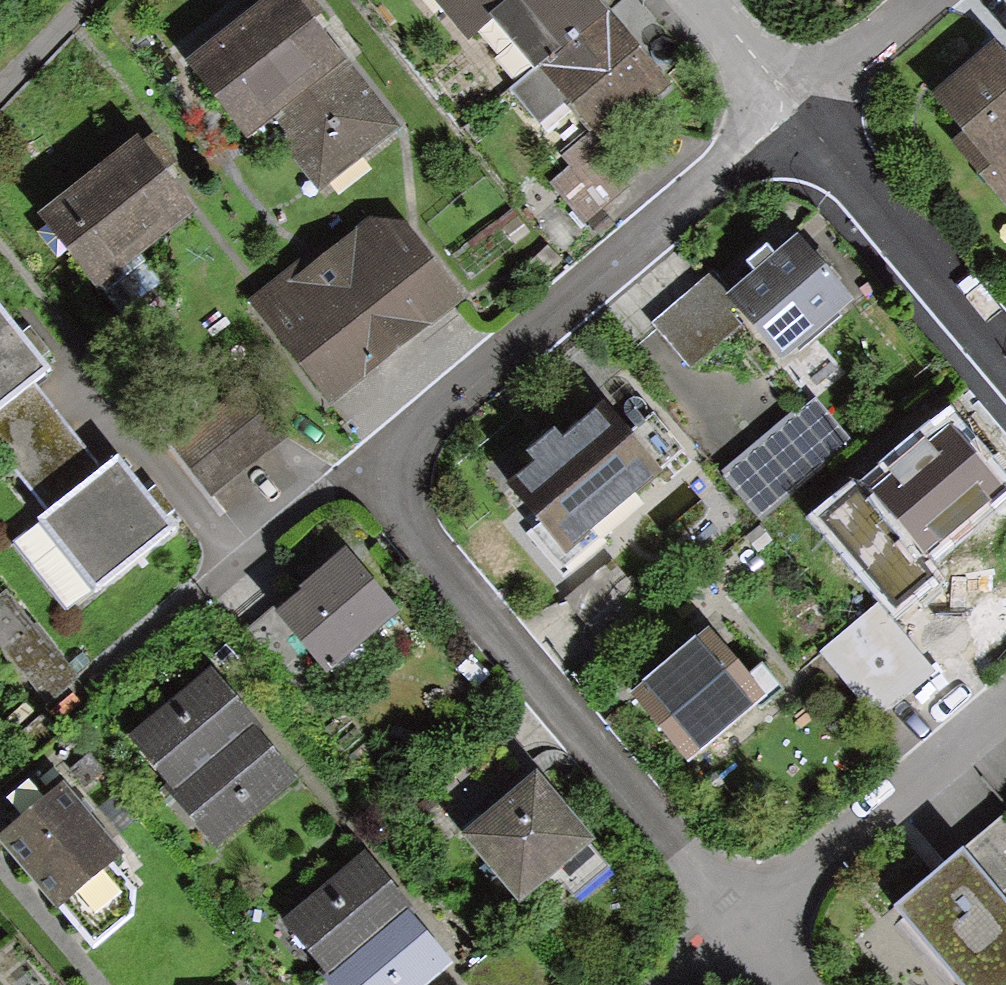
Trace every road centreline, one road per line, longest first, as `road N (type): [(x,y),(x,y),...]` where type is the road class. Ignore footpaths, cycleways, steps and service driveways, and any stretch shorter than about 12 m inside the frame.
road 1 (residential): [(734,923),(409,518),(388,455),(796,106)]
road 2 (residential): [(734,923),(1005,700)]
road 3 (residential): [(796,106),(1005,355)]
road 4 (residential): [(796,106),(918,0)]
road 5 (residential): [(702,0),(796,106)]

